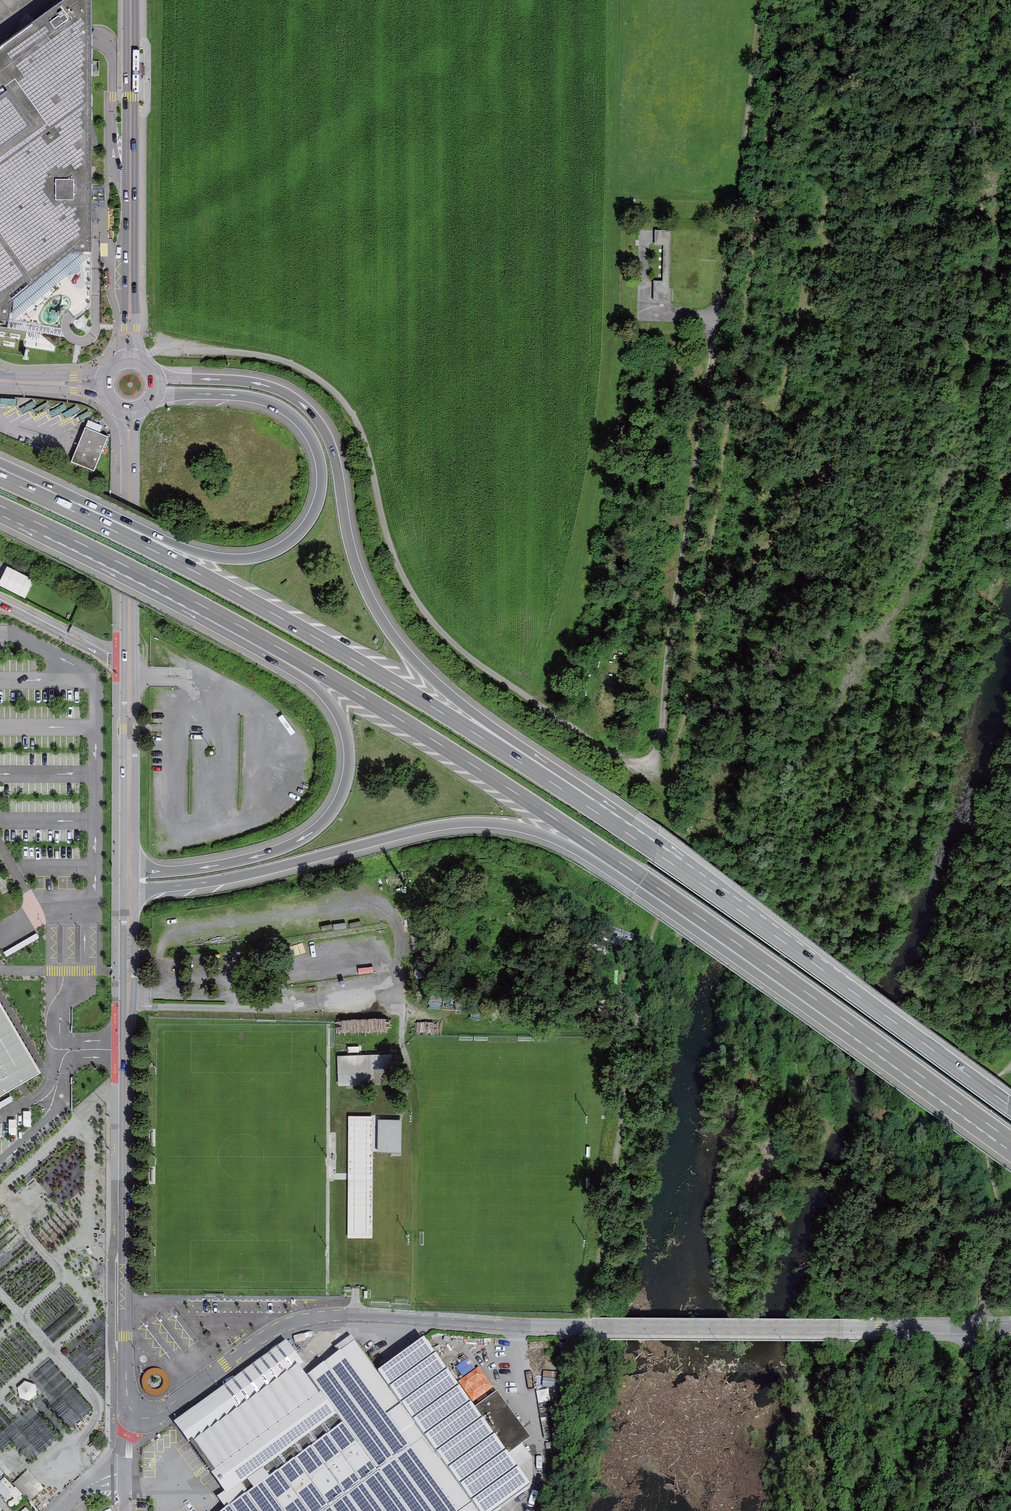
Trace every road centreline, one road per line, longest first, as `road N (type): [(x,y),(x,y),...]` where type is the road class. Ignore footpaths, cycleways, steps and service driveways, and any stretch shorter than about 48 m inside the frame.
road 1 (tertiary): [(1010,1327),(585,1327),(323,1316),(274,1330),(154,1417),(134,1415)]
road 2 (track): [(143,359),(167,350),(245,353),(288,363),(324,383),(366,442),(400,571),(448,638),(617,759),(647,762)]
road 3 (trunk): [(588,807),(455,699),(393,636),(353,555),(330,440),(303,403),(254,381),(158,376)]
road 4 (trunk): [(588,807),(325,643),(61,505)]
road 5 (trunk): [(130,894),(480,823),(552,839),(672,897)]
road 6 (tertiary): [(134,1415),(125,1304),(130,894)]
road 7 (trunk): [(156,394),(248,398),(296,420),(321,471),(303,528),(262,555),(223,558),(61,505)]
road 8 (trunk): [(1010,1107),(588,807)]
road 9 (trunk): [(241,626),(460,757),(672,897)]
road 10 (tertiary): [(130,864),(131,410)]
road 11 (trunk): [(241,626),(334,709),(348,750),(338,800),(307,834),(270,852),(184,869),(130,864)]
road 12 (trunk): [(672,897),(1010,1141)]
road 13 (track): [(647,762),(660,735),(672,610),(721,363)]
road 14 (track): [(721,363),(713,342),(742,168),(757,0)]
road 15 (tertiary): [(131,0),(129,356)]
road 16 (trunk): [(0,505),(241,626)]
road 17 (track): [(976,1339),(946,1510)]

